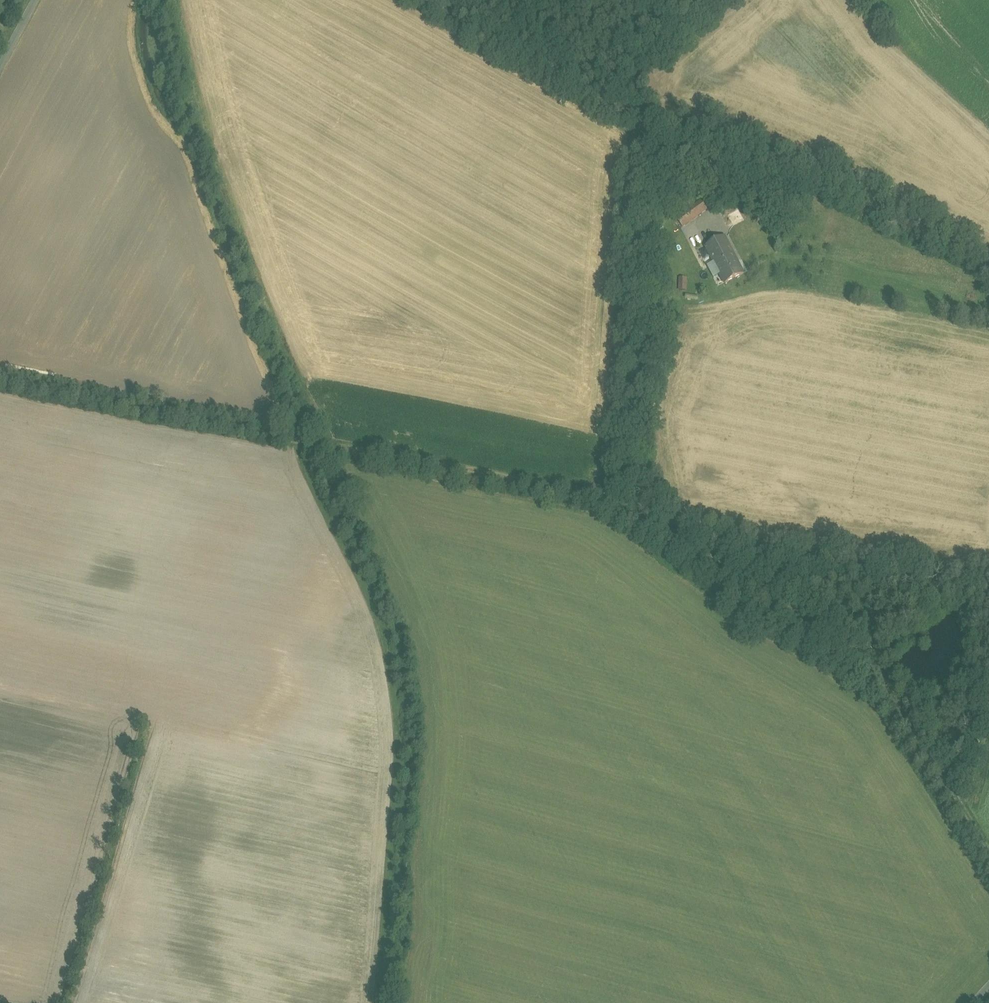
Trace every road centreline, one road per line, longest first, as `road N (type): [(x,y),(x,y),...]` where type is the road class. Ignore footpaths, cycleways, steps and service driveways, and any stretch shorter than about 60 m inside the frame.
road 1 (track): [(0,378),(615,503),(849,641),(988,842)]
road 2 (unclassified): [(462,0),(686,146)]

